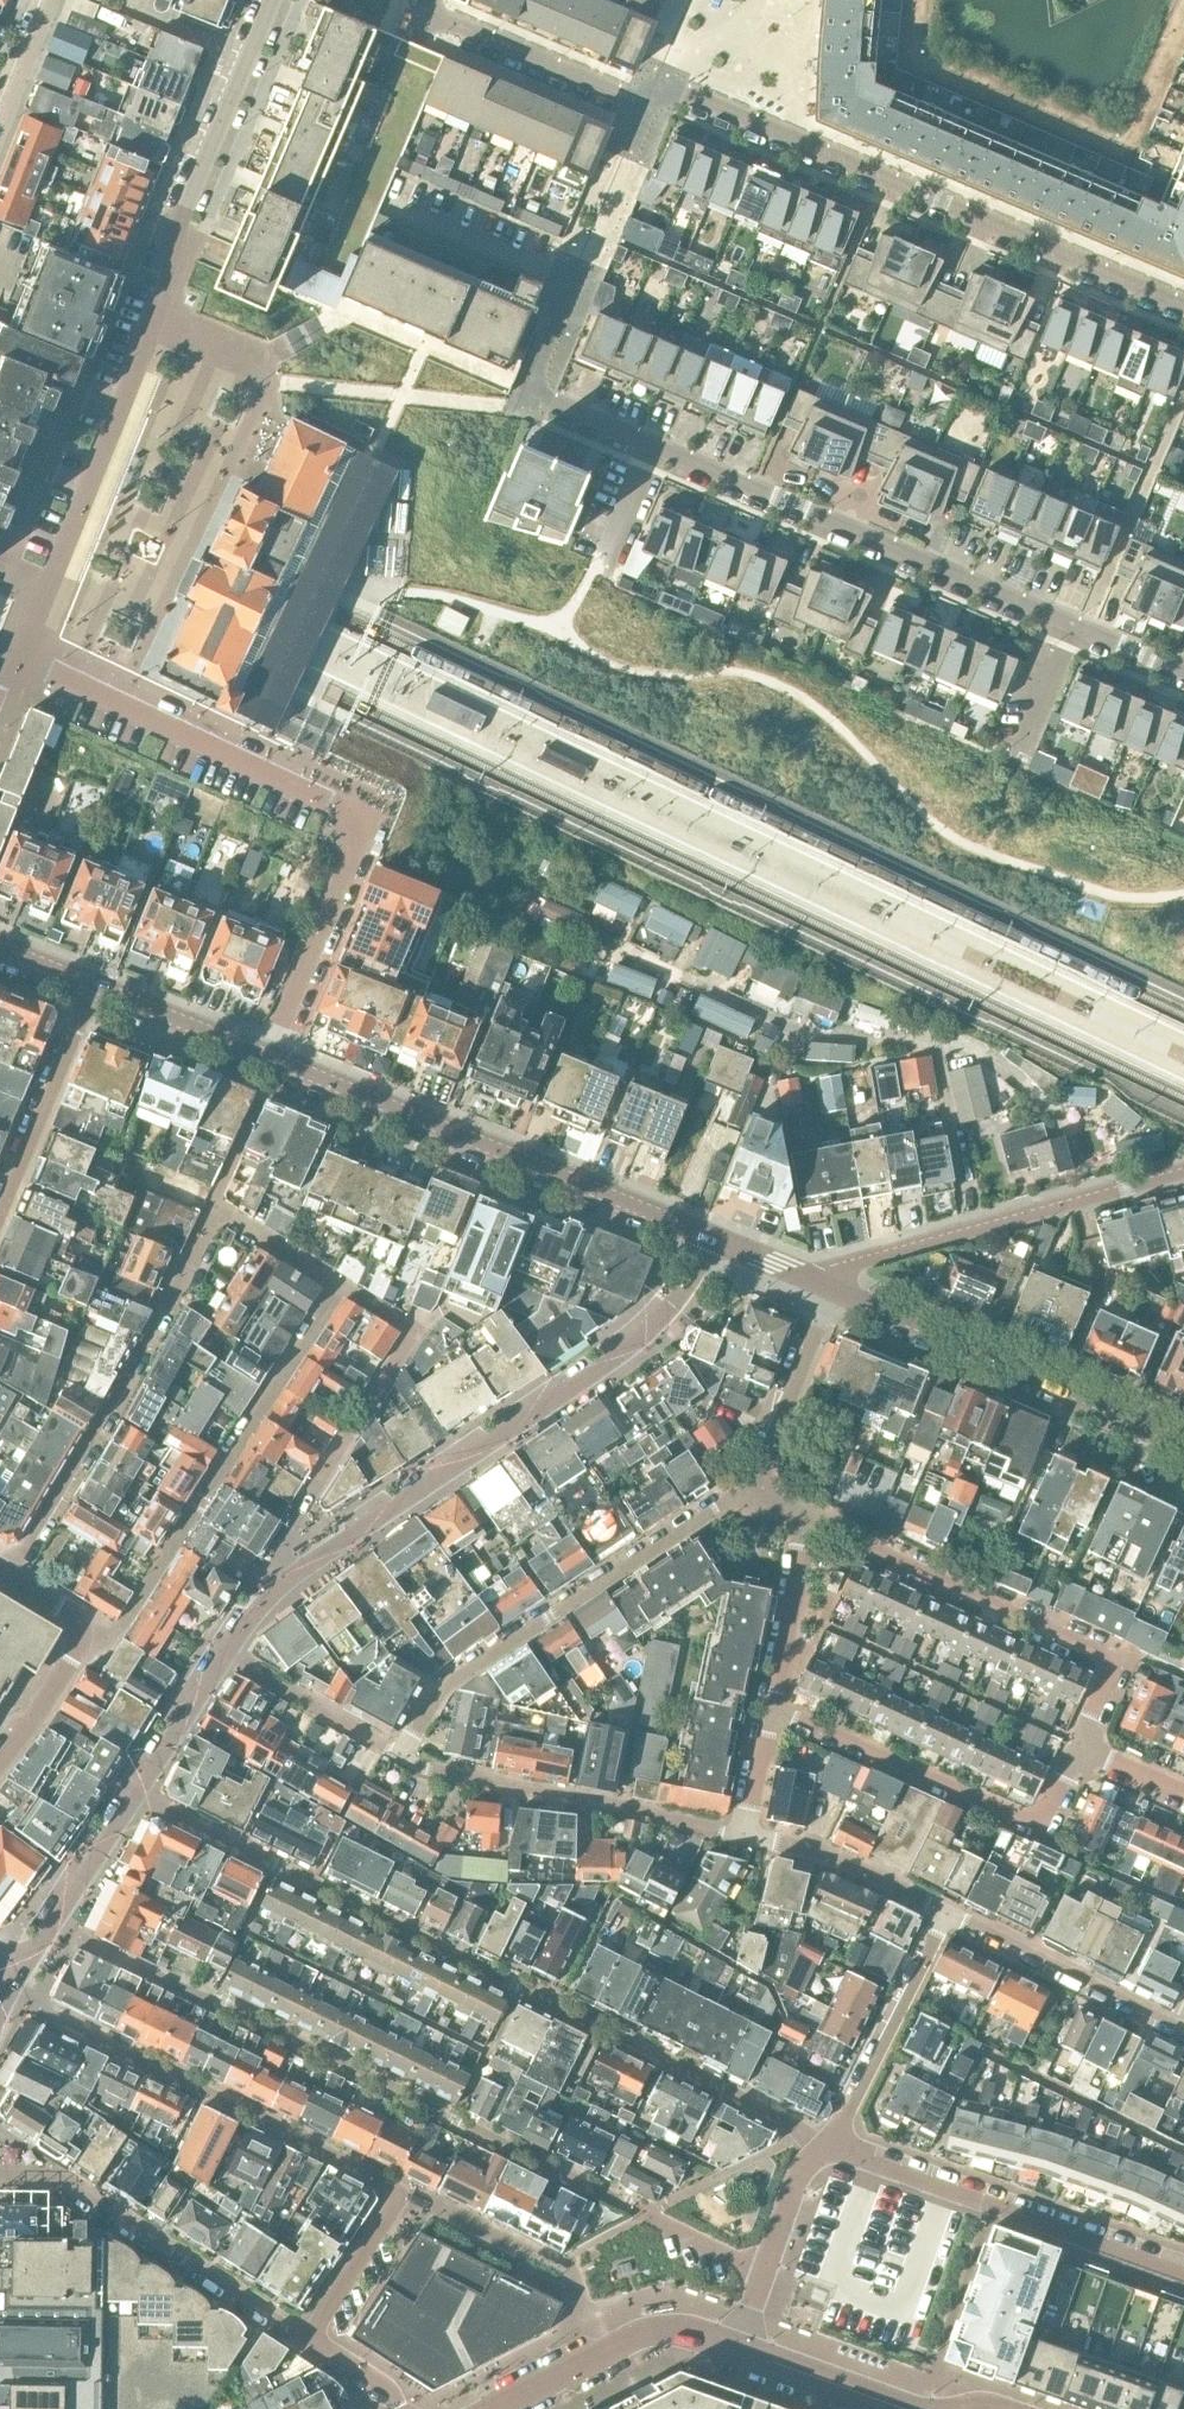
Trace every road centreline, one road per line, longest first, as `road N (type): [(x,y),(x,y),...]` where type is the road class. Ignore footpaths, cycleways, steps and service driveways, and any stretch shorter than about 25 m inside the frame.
road 1 (residential): [(1183,680),(531,399),(646,120)]
road 2 (residential): [(58,1919),(767,2270)]
road 3 (residential): [(828,2146),(277,1865),(142,1786)]
road 4 (residential): [(9,650),(45,588),(187,254),(178,228),(275,0)]
road 5 (residential): [(9,650),(355,816),(350,863),(270,1061)]
road 6 (residential): [(1183,308),(659,89),(646,120)]
road 7 (residential): [(9,1571),(212,1207),(337,1283)]
road 8 (residential): [(291,1573),(649,1330),(687,1293),(711,1249)]
road 9 (residential): [(711,1249),(270,1061)]
road 10 (residential): [(22,1974),(23,1996),(403,2191)]
road 11 (residential): [(337,1283),(126,1624),(82,1630)]
road 12 (residential): [(1086,1751),(1123,1664),(808,1522)]
road 13 (residential): [(396,1755),(446,1686),(740,1493)]
road 14 (residential): [(766,1714),(854,1741),(1049,1831),(1086,1751)]
road 15 (residential): [(1183,1456),(832,1300)]
road 16 (residential): [(832,1300),(845,1270),(1183,1178)]
road 17 (residential): [(828,2146),(1183,2271)]
road 18 (residential): [(291,1573),(281,1563),(291,1530),(416,1332),(337,1283)]
road 19 (residential): [(0,2172),(58,2176),(305,2341)]
road 20 (residential): [(396,1755),(739,1835)]
road 21 (residential): [(493,2408),(623,2339),(689,2327),(740,2349)]
road 22 (residential): [(951,1913),(828,2146)]
road 23 (residential): [(1183,2028),(951,1913)]
road 24 (residential): [(92,985),(0,1215)]
road 25 (residential): [(739,1835),(820,1851),(951,1913)]
road 26 (residential): [(646,120),(439,30)]
road 27 (residential): [(740,1493),(832,1300)]
road 28 (residential): [(226,1653),(330,1707),(396,1755)]
road 29 (residential): [(766,1714),(808,1522)]
road 30 (residential): [(270,1061),(92,985)]
road 31 (residential): [(911,2408),(740,2349)]
road 32 (residential): [(403,2191),(305,2341)]
road 33 (residential): [(142,1786),(226,1653)]
road 34 (residential): [(58,1919),(142,1786)]
road 35 (residential): [(82,1630),(77,1655),(0,1757)]
road 36 (residential): [(0,136),(51,0)]
road 37 (residential): [(767,2270),(798,2173),(828,2146)]
road 38 (residential): [(832,1300),(711,1249)]
road 39 (residential): [(739,1835),(766,1714)]

